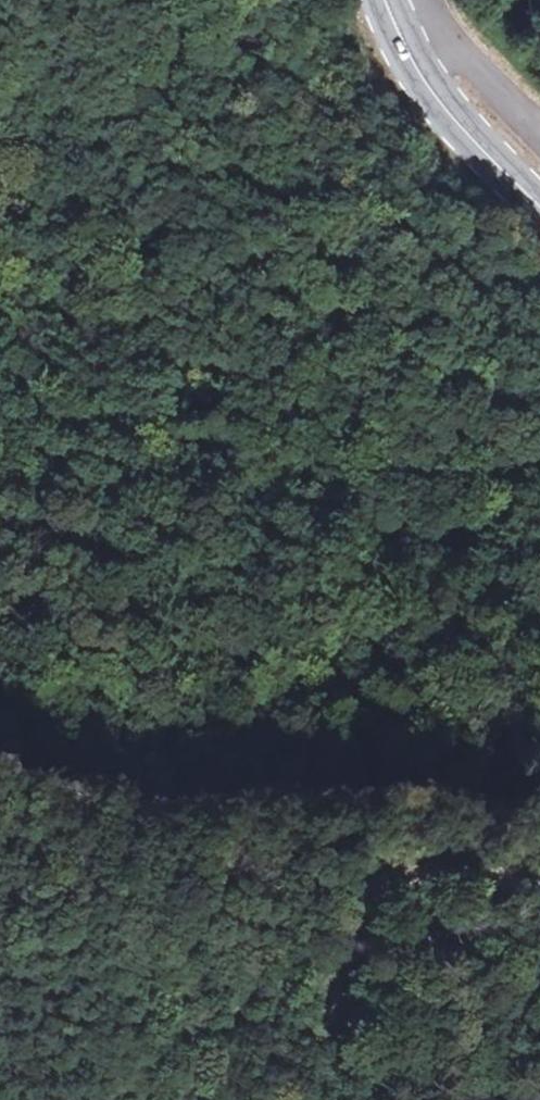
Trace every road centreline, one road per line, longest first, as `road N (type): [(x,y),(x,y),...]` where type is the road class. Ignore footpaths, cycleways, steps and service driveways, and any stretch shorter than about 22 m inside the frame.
road 1 (track): [(539,881),(439,870),(366,887),(331,907),(312,956),(305,1015),(318,1099)]
road 2 (secondary): [(386,0),(419,77),(539,208)]

